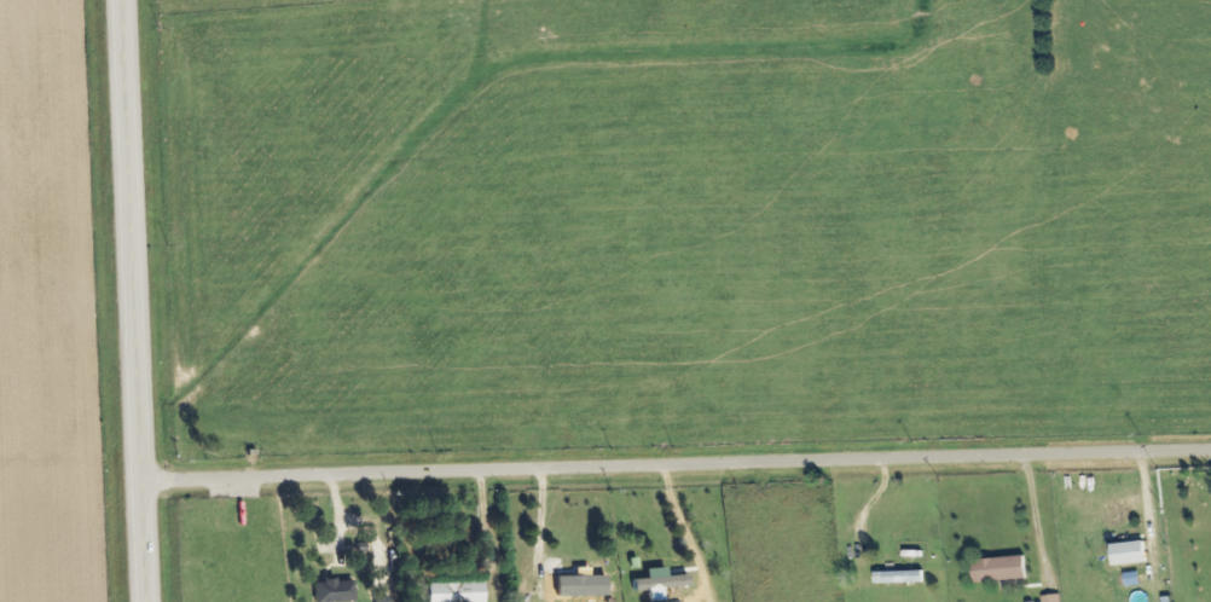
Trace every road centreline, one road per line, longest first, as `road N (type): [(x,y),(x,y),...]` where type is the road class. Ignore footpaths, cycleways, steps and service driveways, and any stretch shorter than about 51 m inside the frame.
road 1 (residential): [(135,481),(1210,452)]
road 2 (primary): [(140,601),(118,0)]

